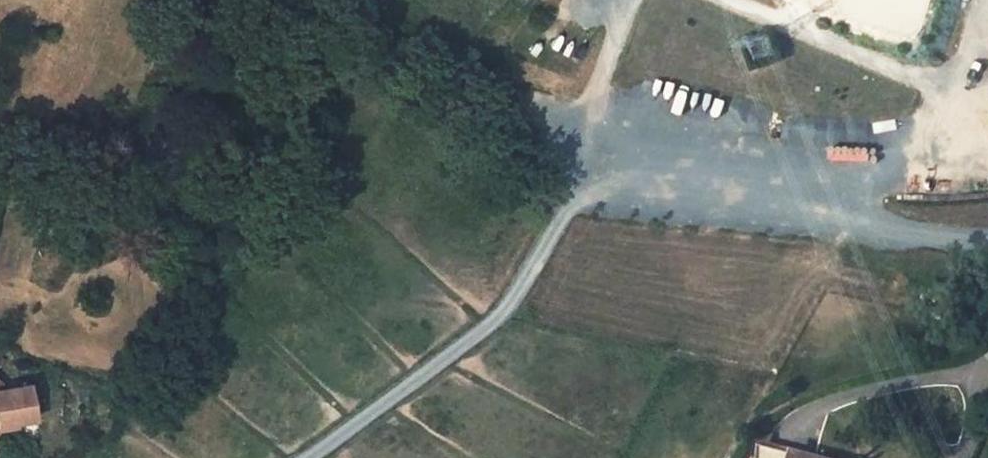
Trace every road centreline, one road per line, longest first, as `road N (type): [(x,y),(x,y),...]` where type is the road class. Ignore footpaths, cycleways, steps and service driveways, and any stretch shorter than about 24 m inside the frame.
road 1 (track): [(722,0),(959,99)]
road 2 (track): [(606,185),(602,89),(630,0)]

